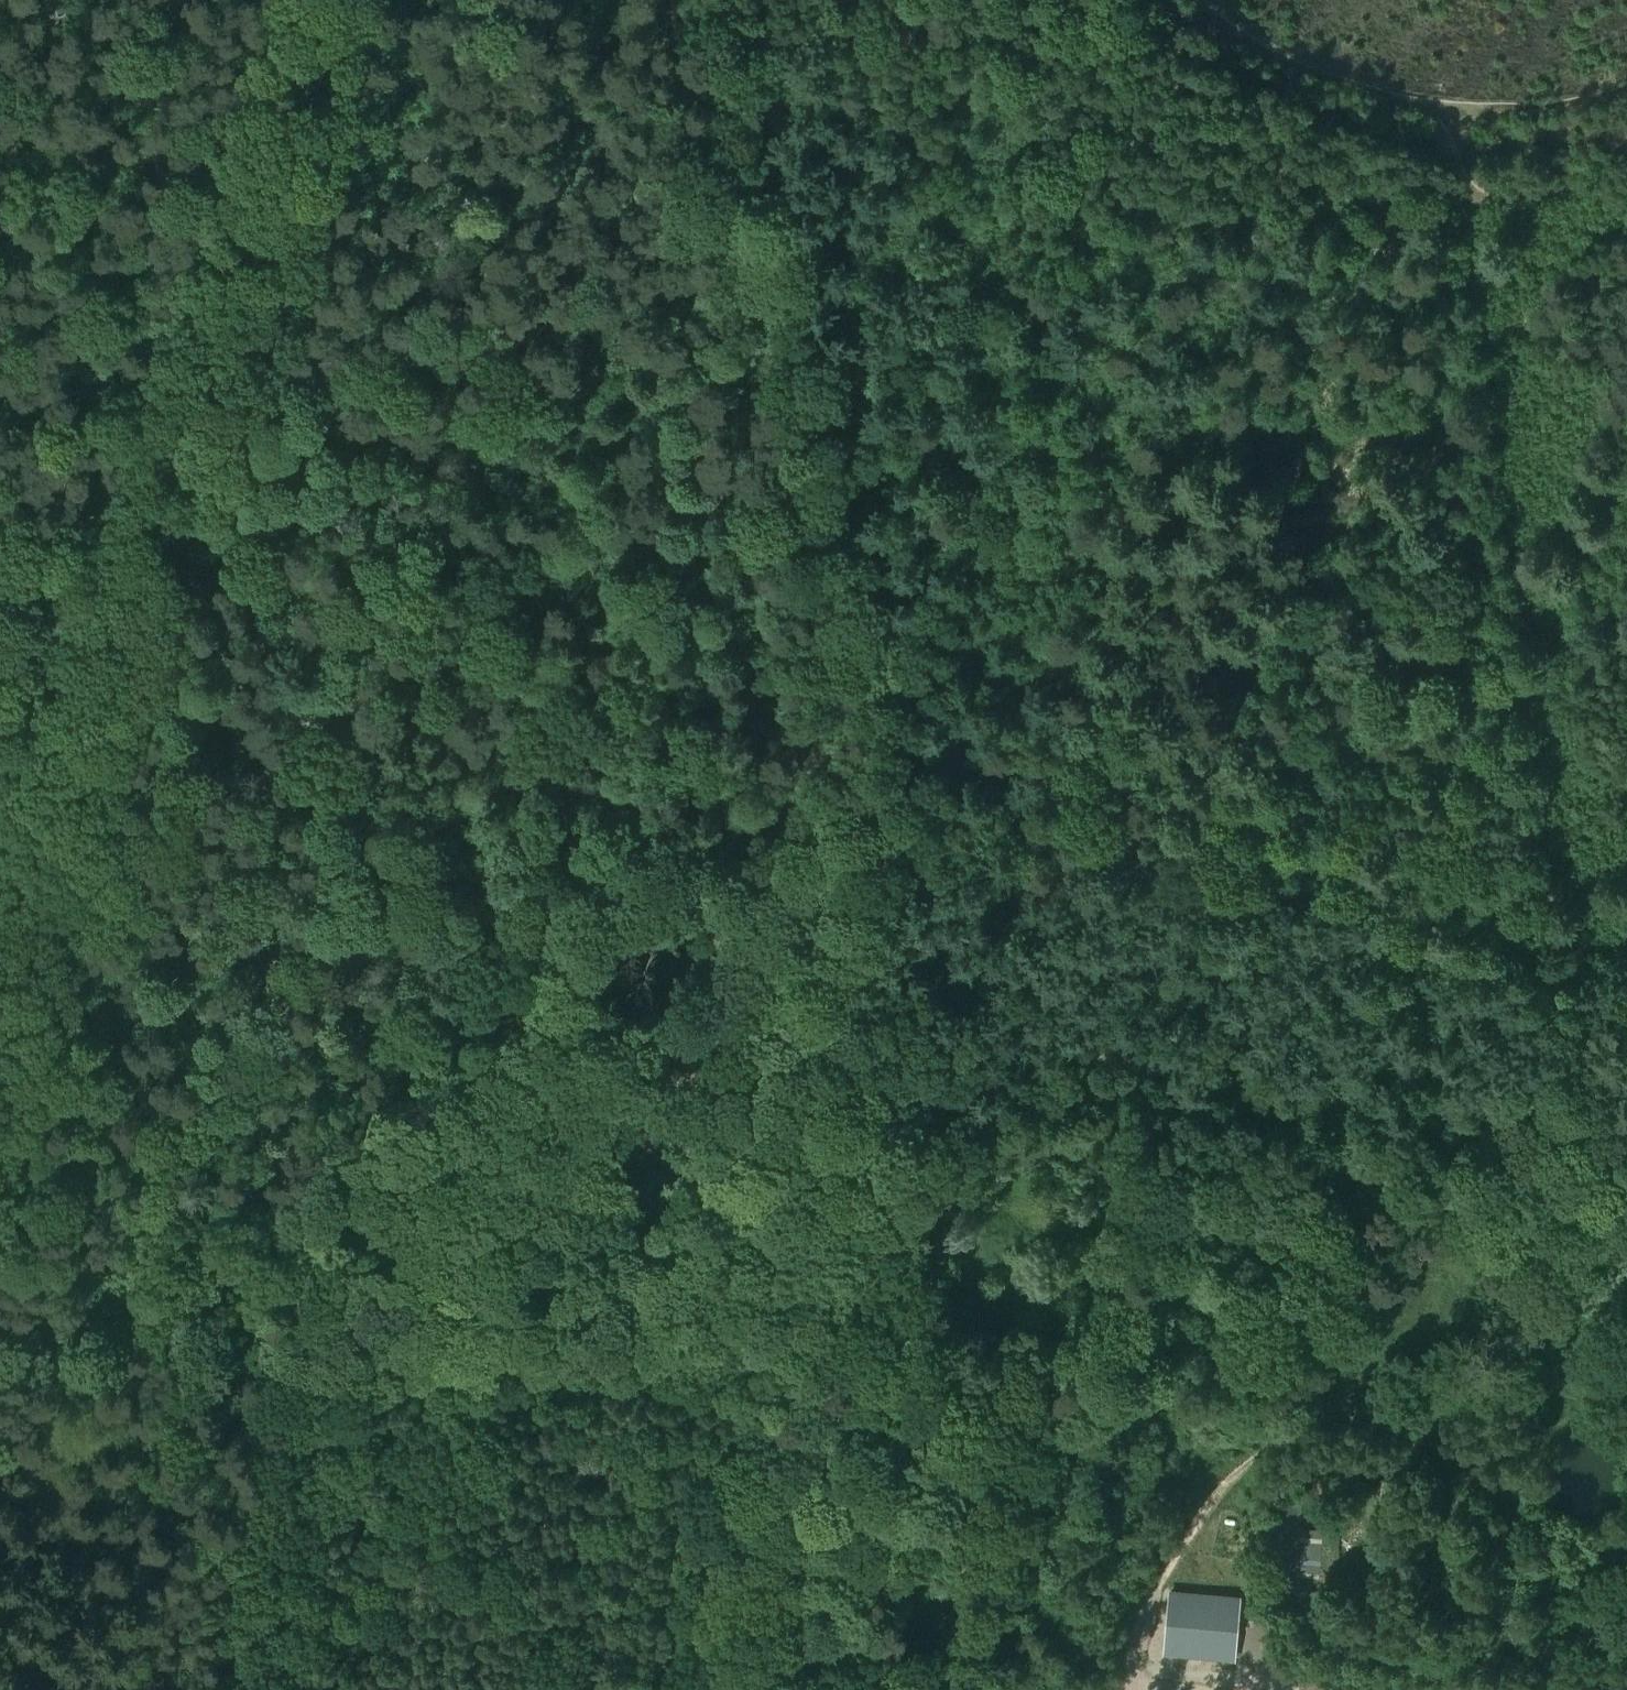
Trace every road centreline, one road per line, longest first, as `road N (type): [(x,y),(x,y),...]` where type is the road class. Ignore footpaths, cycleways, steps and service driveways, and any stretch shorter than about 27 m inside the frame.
road 1 (track): [(918,1303),(958,1169),(951,1095),(939,1063),(833,961),(806,893),(786,599),(787,459),(724,317),(675,0)]
road 2 (track): [(1152,1589),(1237,1468),(1362,1375)]
road 3 (track): [(0,287),(68,306),(203,375)]

